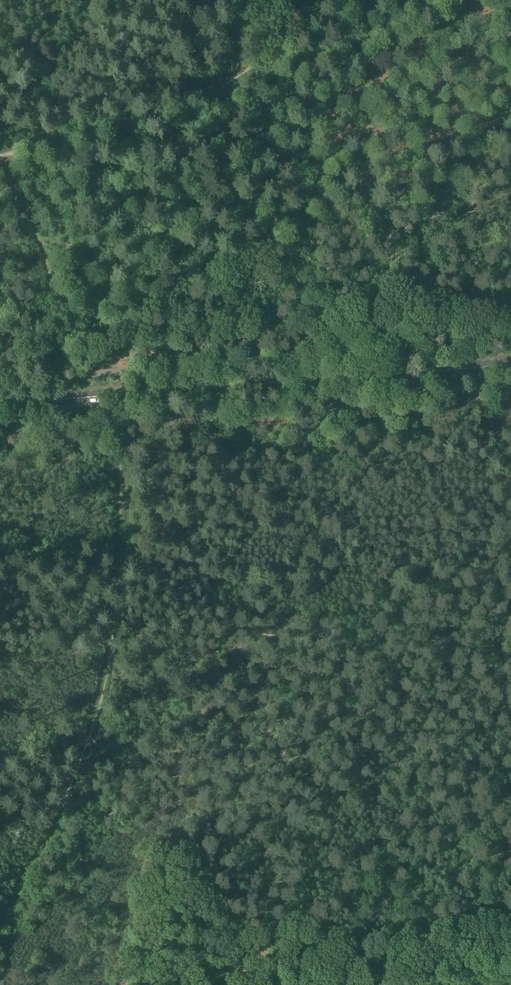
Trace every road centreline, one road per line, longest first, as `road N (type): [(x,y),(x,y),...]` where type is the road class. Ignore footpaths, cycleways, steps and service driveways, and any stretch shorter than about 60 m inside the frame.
road 1 (track): [(0,916),(67,798),(102,693),(117,600),(117,415)]
road 2 (primary): [(0,404),(510,365)]
road 3 (track): [(346,0),(177,85),(0,153)]
road 4 (track): [(239,984),(259,970),(510,936)]

